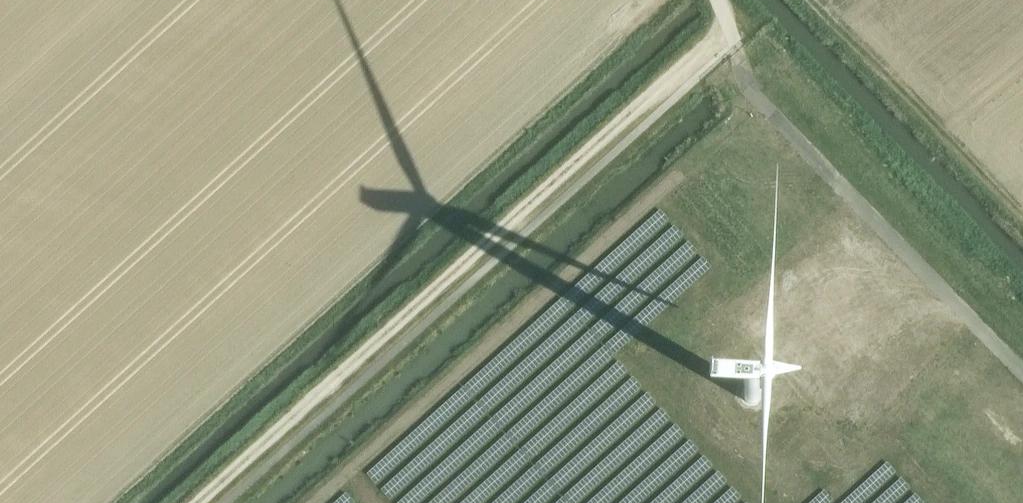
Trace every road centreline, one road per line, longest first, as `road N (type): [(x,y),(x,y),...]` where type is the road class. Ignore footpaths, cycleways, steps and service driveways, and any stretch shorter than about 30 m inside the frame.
road 1 (track): [(196,502),(728,25)]

